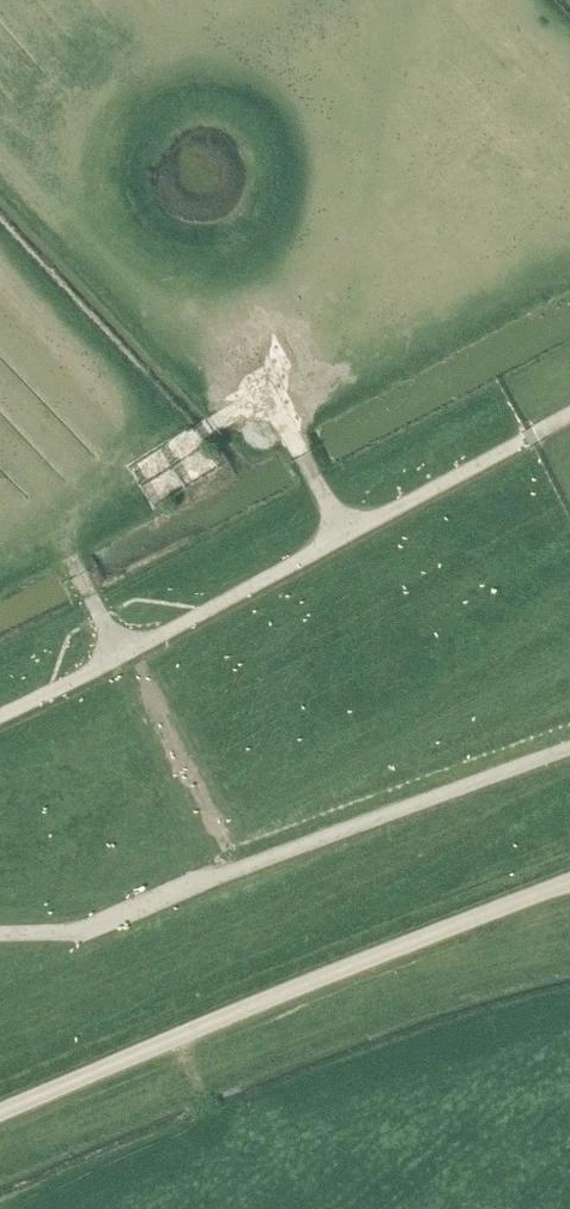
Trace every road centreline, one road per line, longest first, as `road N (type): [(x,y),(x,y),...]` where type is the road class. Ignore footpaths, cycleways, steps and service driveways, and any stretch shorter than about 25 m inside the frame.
road 1 (unclassified): [(0,1113),(569,879)]

